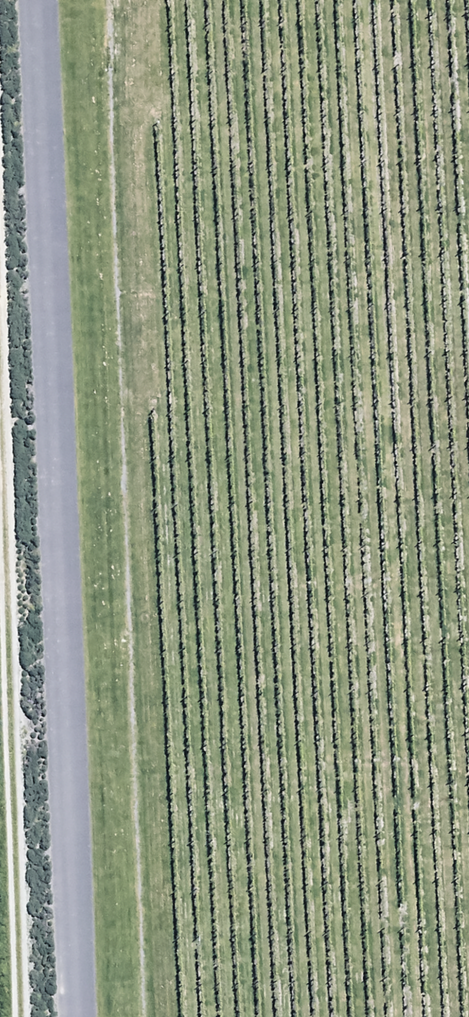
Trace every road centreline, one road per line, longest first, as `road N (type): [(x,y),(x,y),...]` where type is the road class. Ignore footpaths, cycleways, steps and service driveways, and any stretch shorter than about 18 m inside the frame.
road 1 (residential): [(45,0),(89,1016)]
road 2 (track): [(6,1016),(0,548)]

